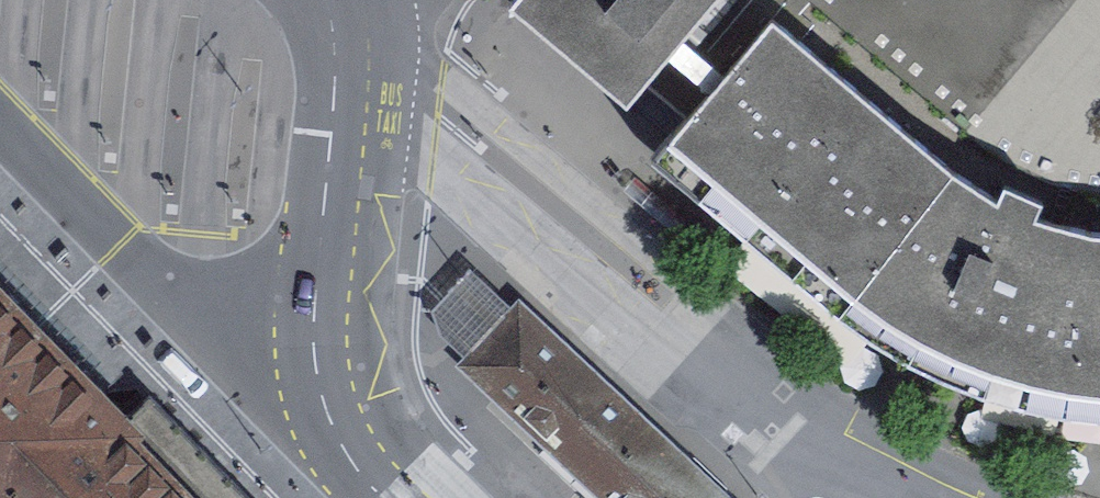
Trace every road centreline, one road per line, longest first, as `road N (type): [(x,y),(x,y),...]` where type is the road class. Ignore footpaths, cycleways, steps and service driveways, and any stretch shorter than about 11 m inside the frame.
road 1 (unclassified): [(0,126),(159,281),(313,340)]
road 2 (tertiary): [(313,340),(333,103),(324,0)]
road 3 (tertiary): [(383,497),(345,451),(325,407),(313,340)]

